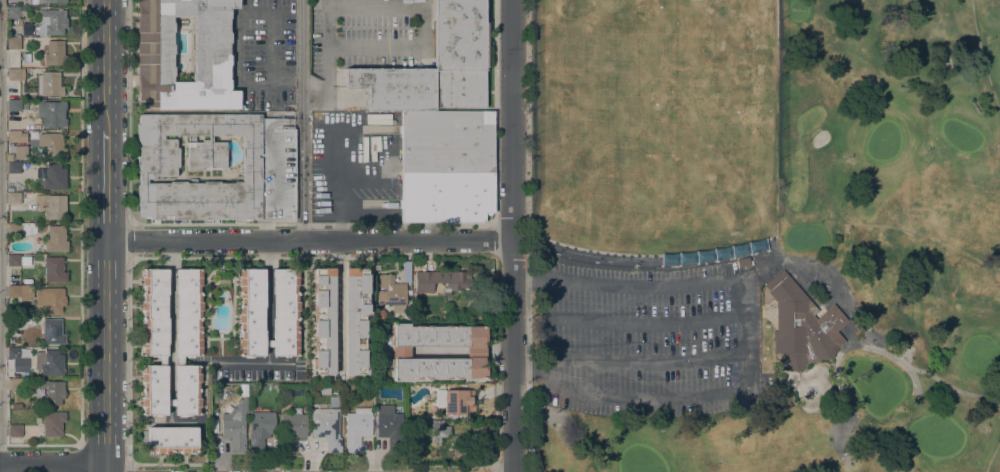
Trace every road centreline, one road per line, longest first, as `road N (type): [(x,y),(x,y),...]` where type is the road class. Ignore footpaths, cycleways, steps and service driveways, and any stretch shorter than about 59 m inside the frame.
road 1 (tertiary): [(513,471),(511,0)]
road 2 (residential): [(511,240),(108,242)]
road 3 (secondary): [(107,131),(106,0)]

